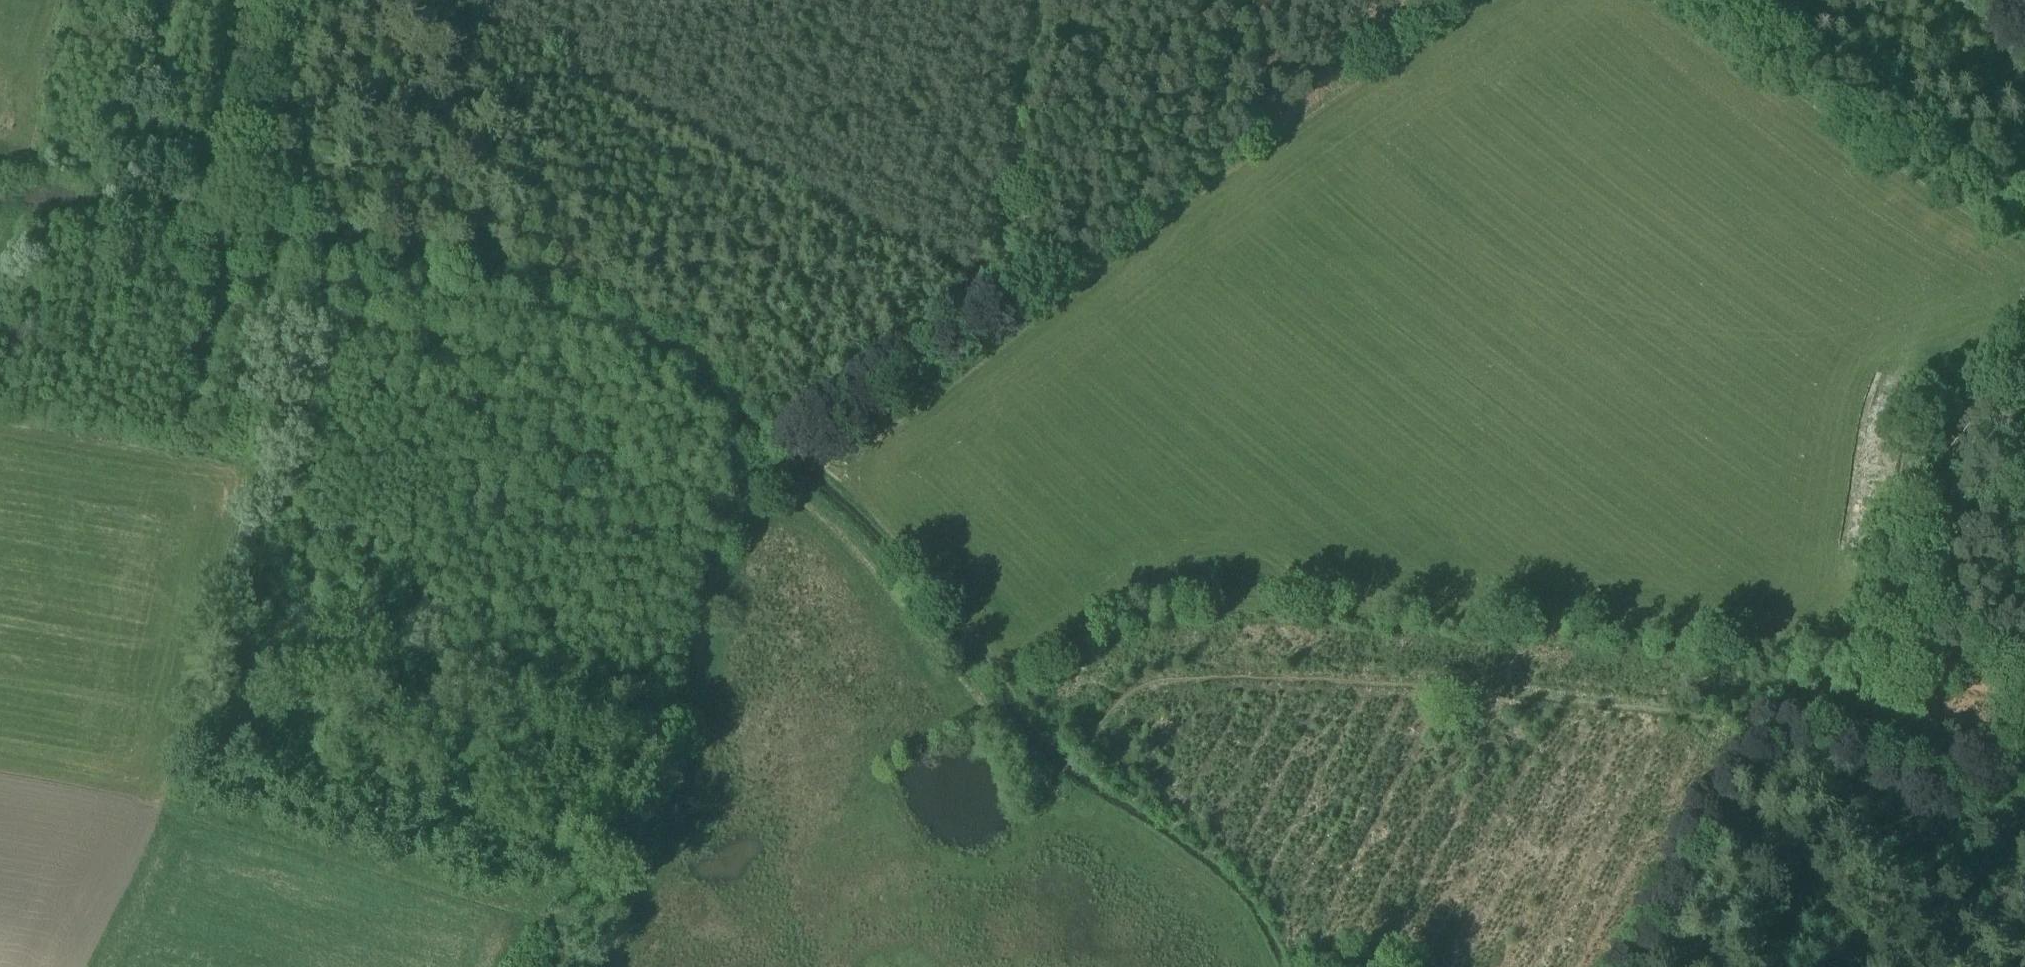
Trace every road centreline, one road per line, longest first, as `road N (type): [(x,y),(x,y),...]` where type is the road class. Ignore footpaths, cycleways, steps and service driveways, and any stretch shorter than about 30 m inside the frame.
road 1 (track): [(2024,639),(2011,653),(1866,646)]
road 2 (track): [(2024,441),(1903,371)]

